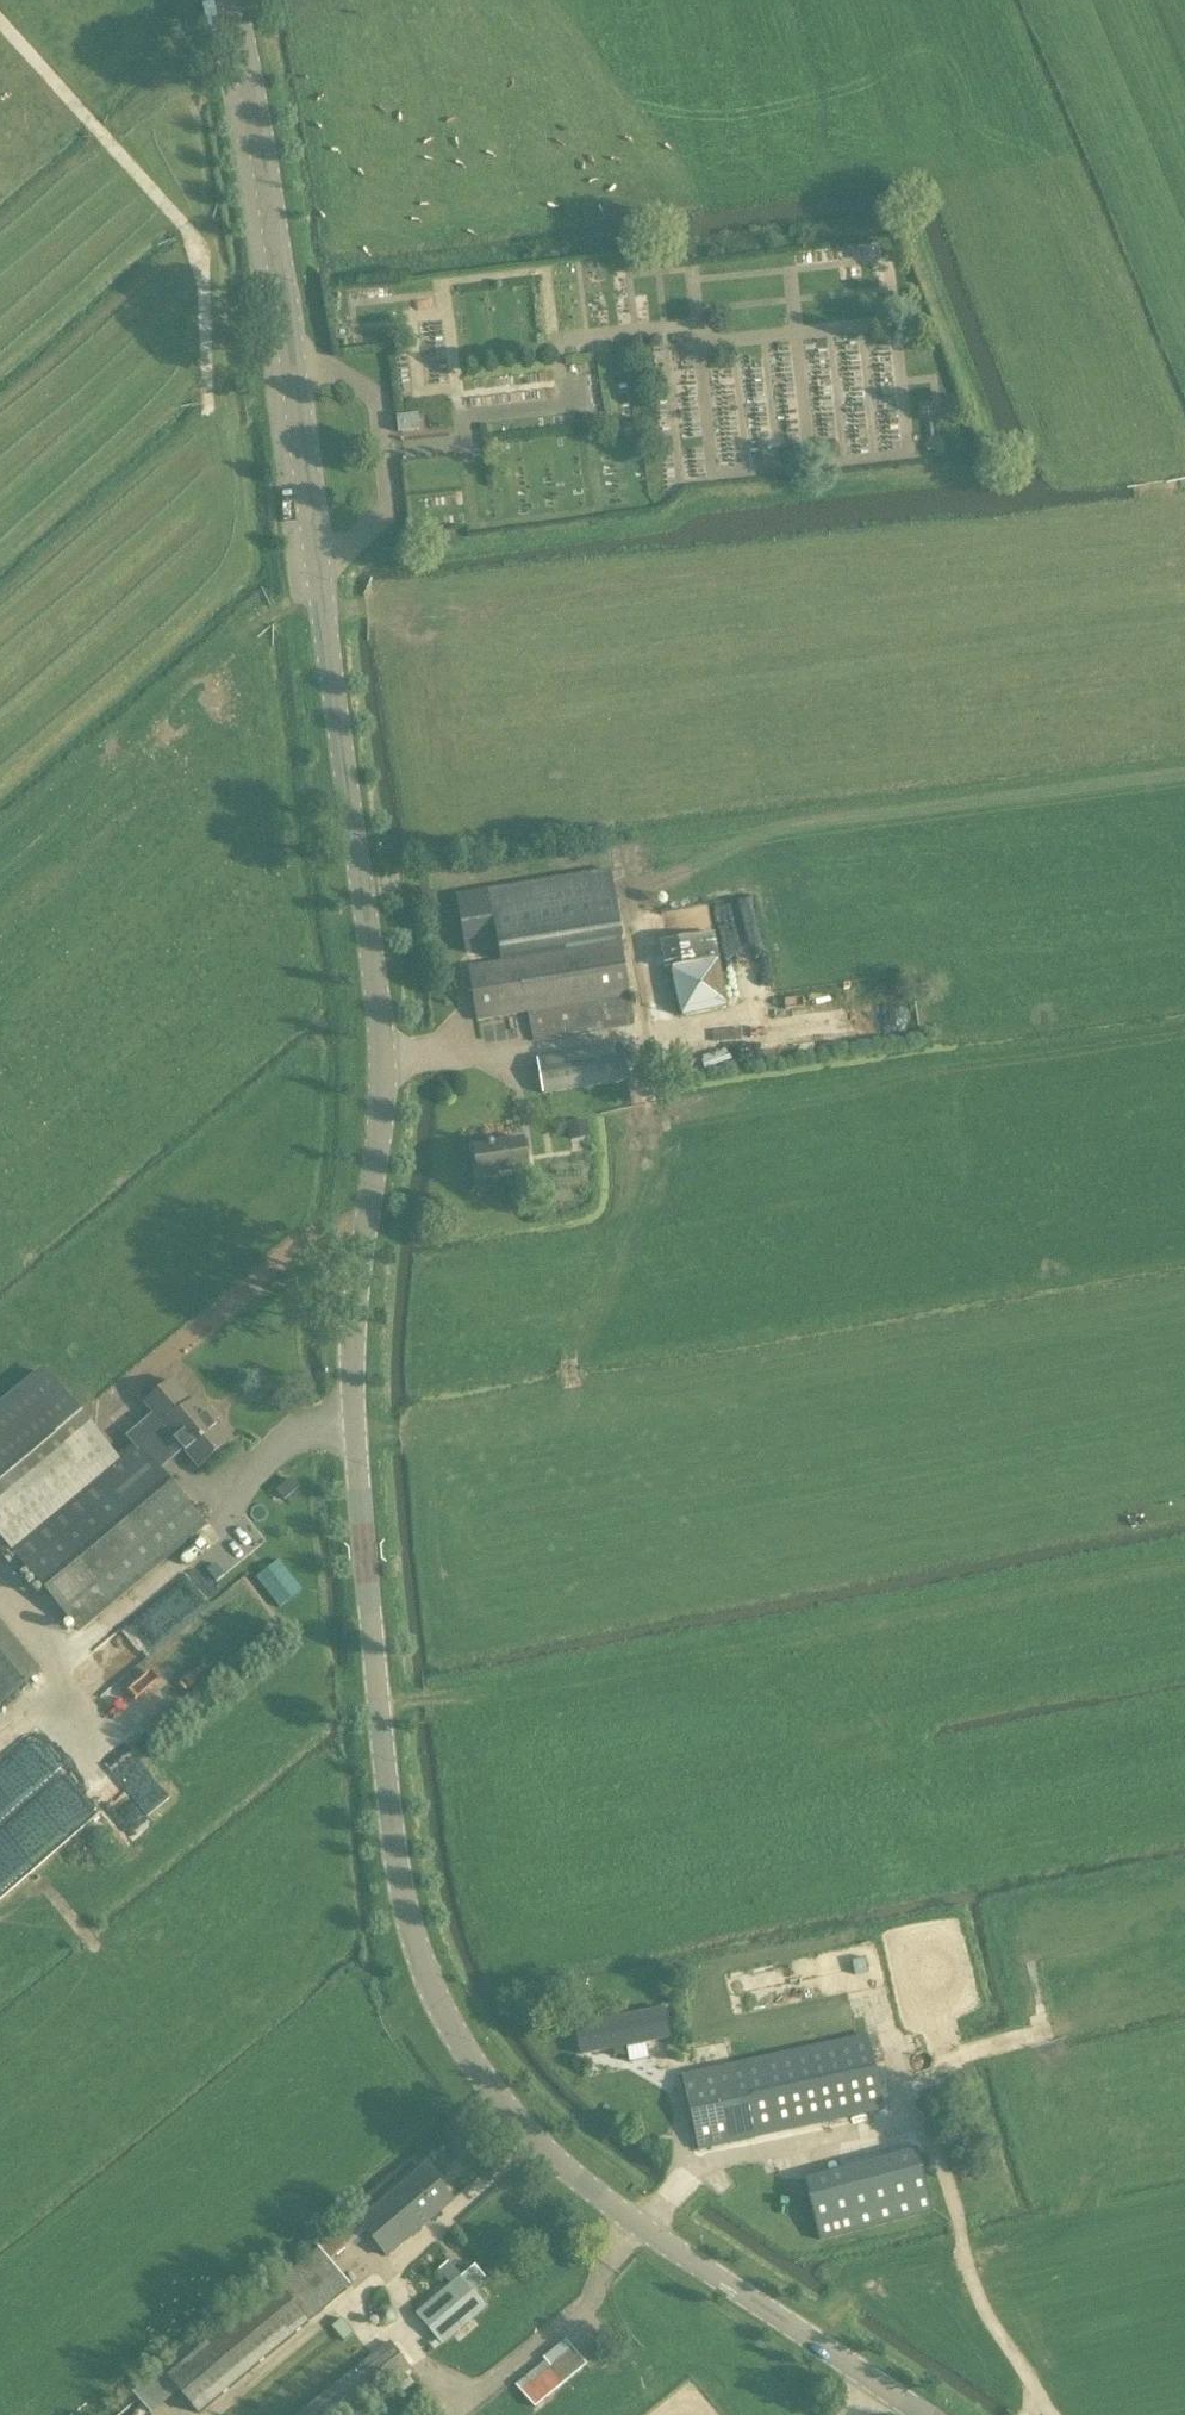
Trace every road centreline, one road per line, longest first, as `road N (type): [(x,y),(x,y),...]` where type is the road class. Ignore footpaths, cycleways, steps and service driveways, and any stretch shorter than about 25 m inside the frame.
road 1 (tertiary): [(917,2414),(551,2162),(461,2050),(421,1974),(395,1853),(354,1409),(357,1278),(382,1112),(380,1034),(290,349),(229,0)]

